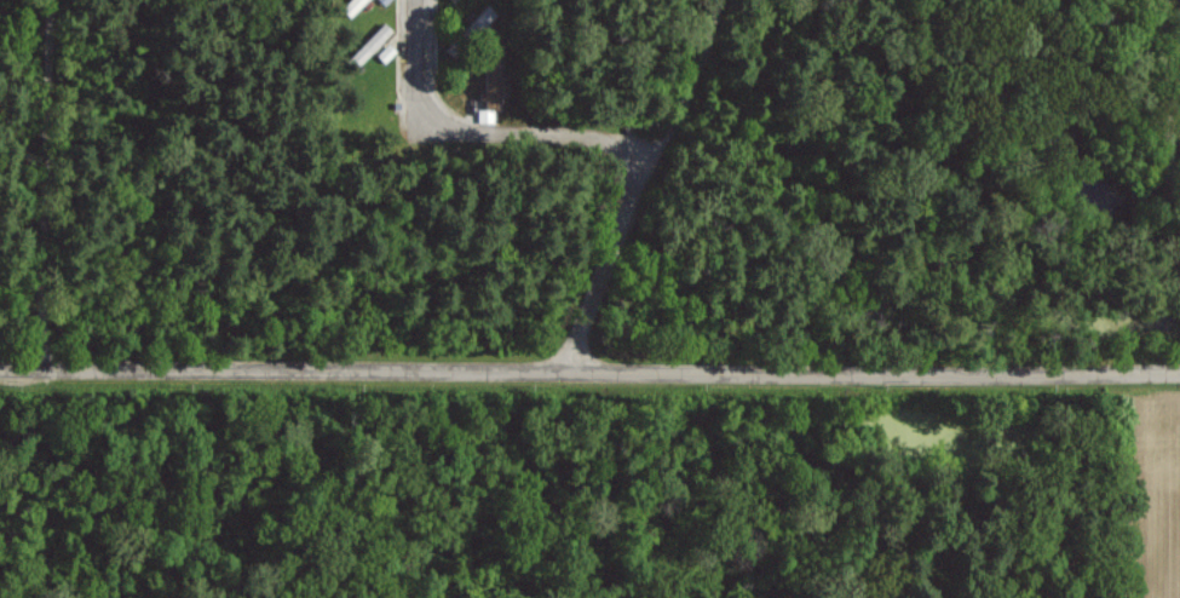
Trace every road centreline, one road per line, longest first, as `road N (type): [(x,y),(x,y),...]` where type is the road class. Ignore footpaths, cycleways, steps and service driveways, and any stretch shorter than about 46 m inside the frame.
road 1 (tertiary): [(1179,374),(0,373)]
road 2 (residential): [(575,373),(662,130),(669,0)]
road 3 (residential): [(662,130),(424,128),(424,0)]

